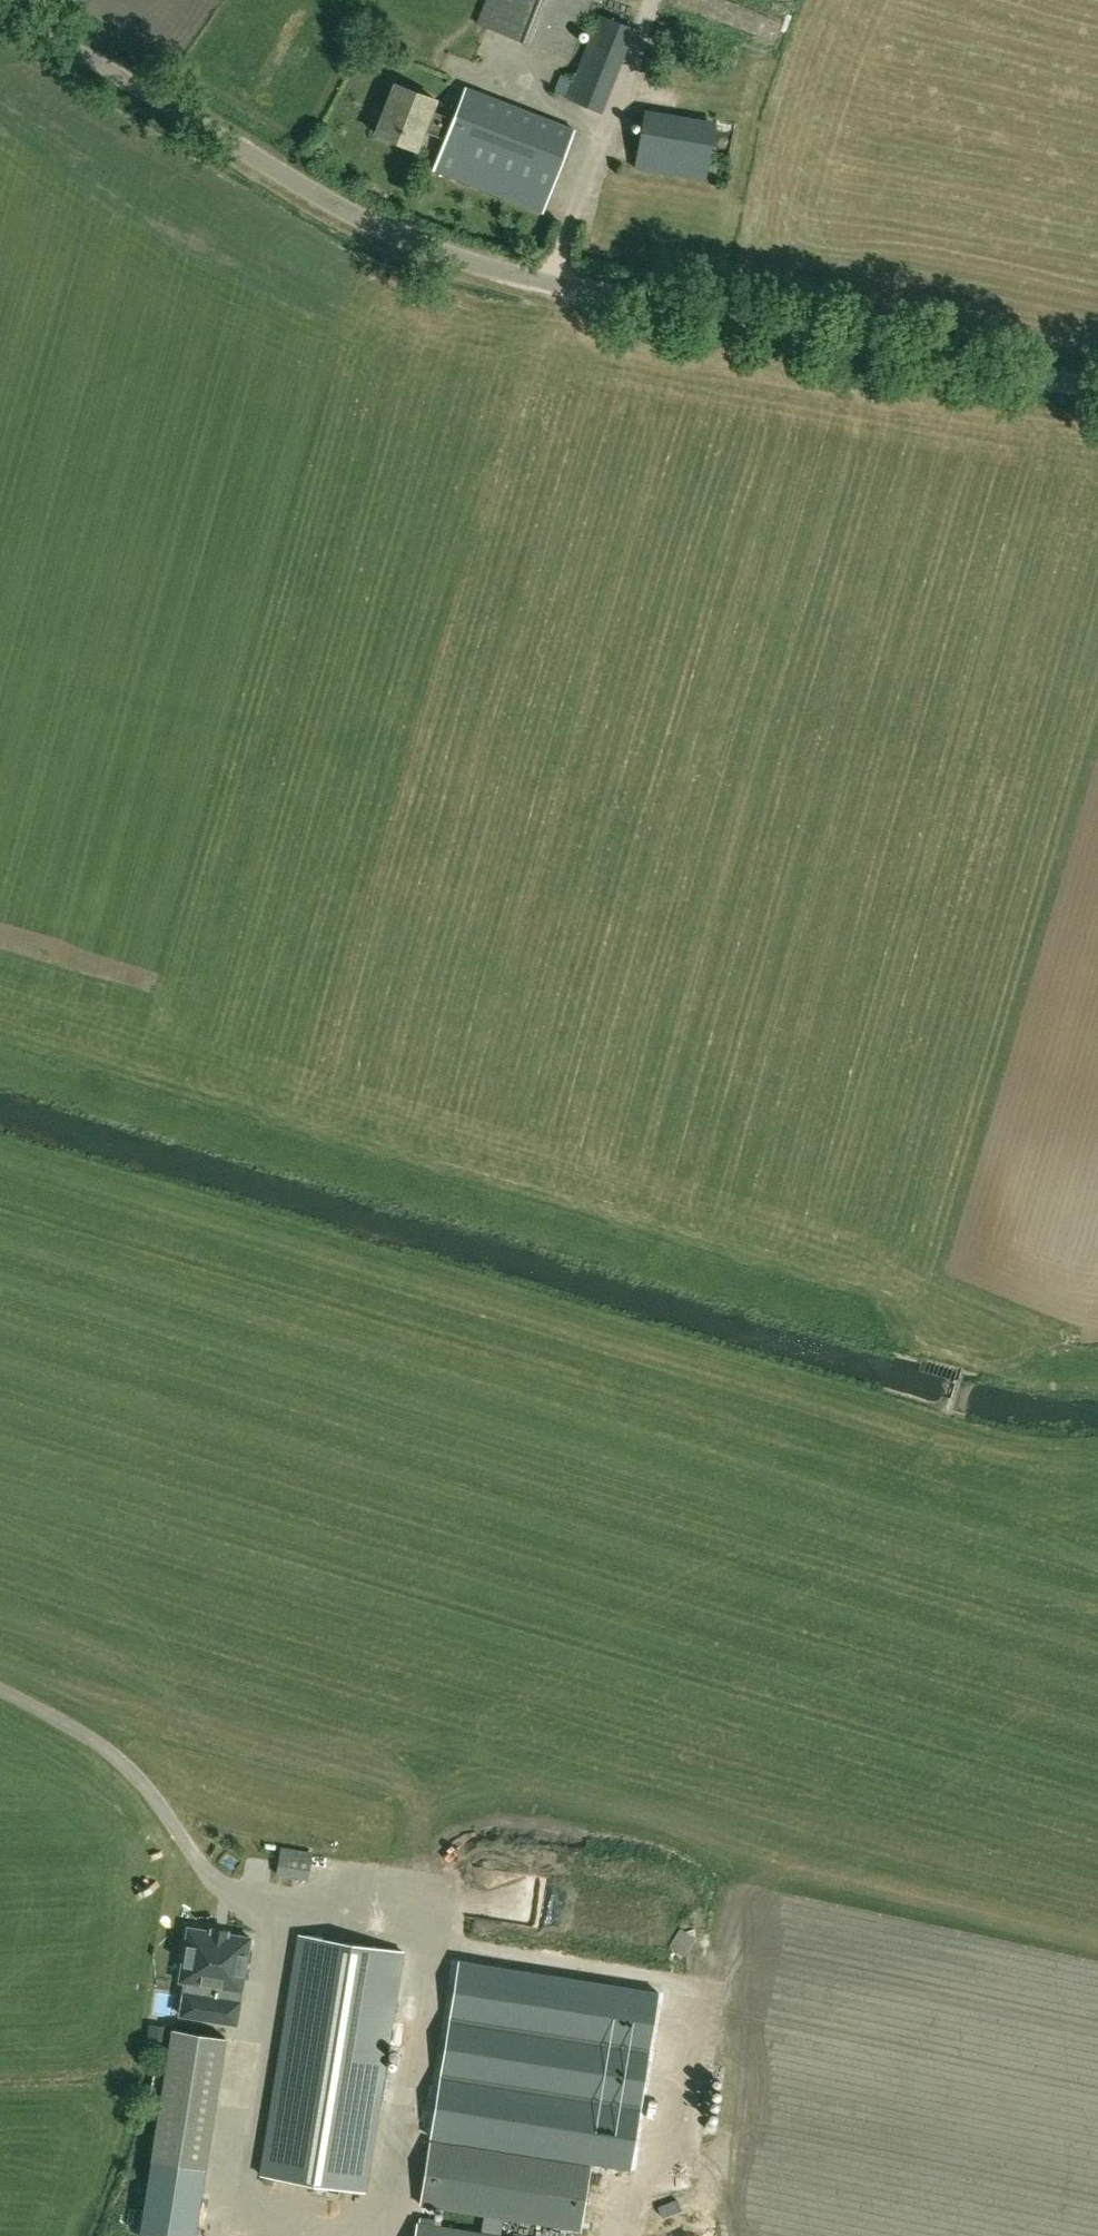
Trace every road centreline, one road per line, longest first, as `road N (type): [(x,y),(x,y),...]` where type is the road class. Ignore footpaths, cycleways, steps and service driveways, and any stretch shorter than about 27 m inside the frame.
road 1 (unclassified): [(1097,390),(573,291),(426,249),(293,183),(0,7)]

